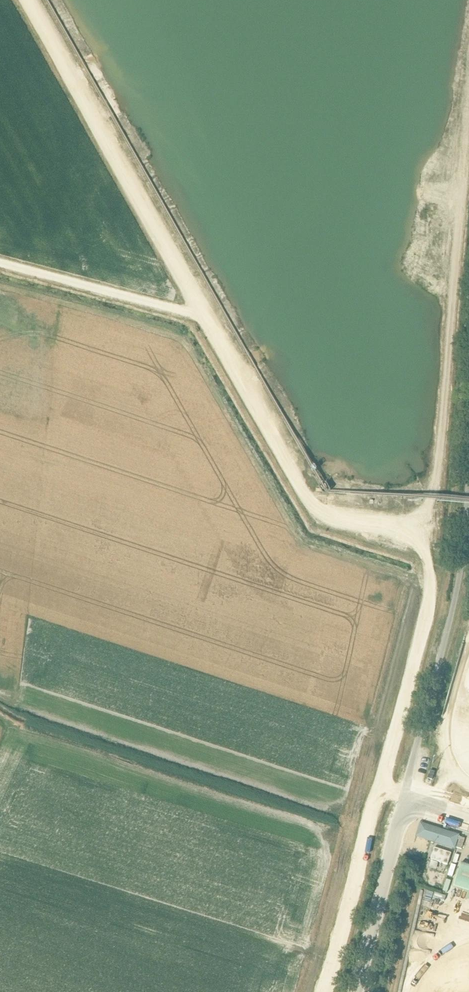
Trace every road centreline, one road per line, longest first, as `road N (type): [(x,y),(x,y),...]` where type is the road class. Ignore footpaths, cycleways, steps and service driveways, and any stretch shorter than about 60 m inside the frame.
road 1 (track): [(28,0),(316,510),(417,531),(430,557),(430,602),(324,991)]
road 2 (unclassified): [(350,991),(440,651),(468,461)]
road 3 (track): [(209,321),(0,266)]

